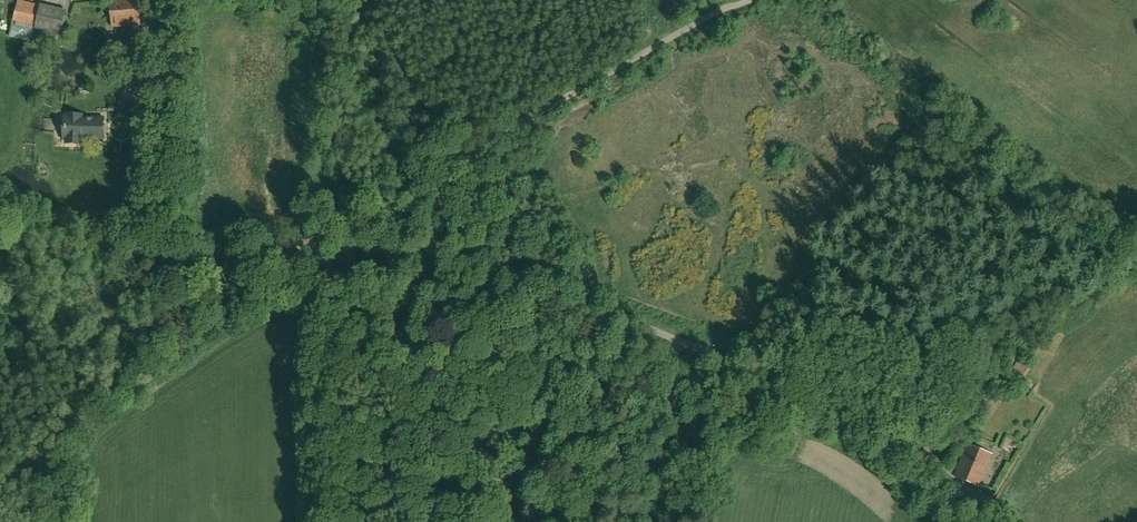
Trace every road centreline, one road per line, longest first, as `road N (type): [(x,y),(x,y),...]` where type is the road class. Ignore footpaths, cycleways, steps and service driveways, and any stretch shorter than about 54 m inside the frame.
road 1 (unclassified): [(998,521),(910,434),(789,378),(586,306),(348,275),(318,246)]
road 2 (unclassified): [(318,246),(325,233),(753,0)]
road 3 (unclassified): [(161,331),(167,0)]
road 4 (unclassified): [(0,487),(161,331)]
road 5 (unclassified): [(161,331),(276,259),(318,246)]

